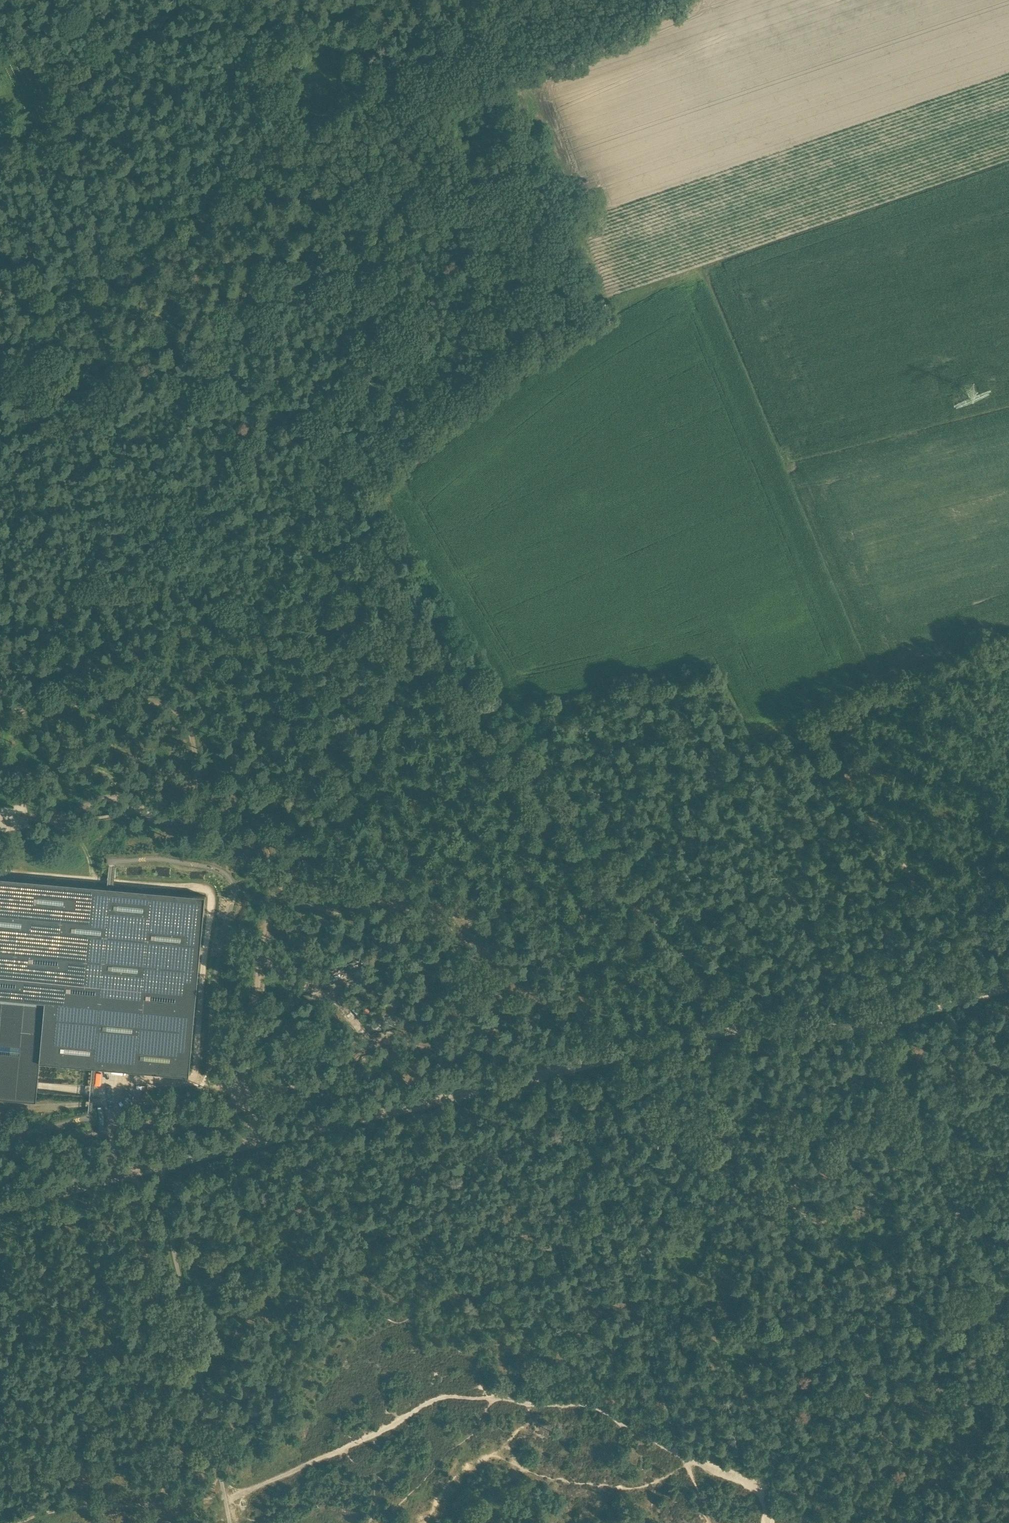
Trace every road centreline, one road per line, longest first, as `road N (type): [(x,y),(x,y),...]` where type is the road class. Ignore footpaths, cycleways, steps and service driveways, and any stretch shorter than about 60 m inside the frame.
road 1 (track): [(0,819),(72,815),(115,796),(156,816),(210,825),(245,853),(318,886),(403,905),(451,928),(492,963),(501,1003),(493,1034),(474,1048),(386,1038),(322,1087),(266,1098),(246,1112),(159,1122),(31,1154),(0,1146)]
road 2 (track): [(875,1019),(743,1025),(164,1162)]
road 3 (track): [(487,30),(514,68),(525,102),(538,347),(529,367),(385,493),(381,510)]
road 4 (track): [(520,756),(743,1025)]
road 5 (track): [(227,1506),(430,1401),(502,1393)]
road 6 (track): [(0,712),(110,702),(178,710),(189,723),(191,771),(205,811)]
road 7 (track): [(418,609),(520,756)]
road 8 (track): [(164,1162),(0,1204)]
road 9 (track): [(384,900),(326,914),(291,896),(245,853)]
road 10 (track): [(875,1019),(998,986)]

